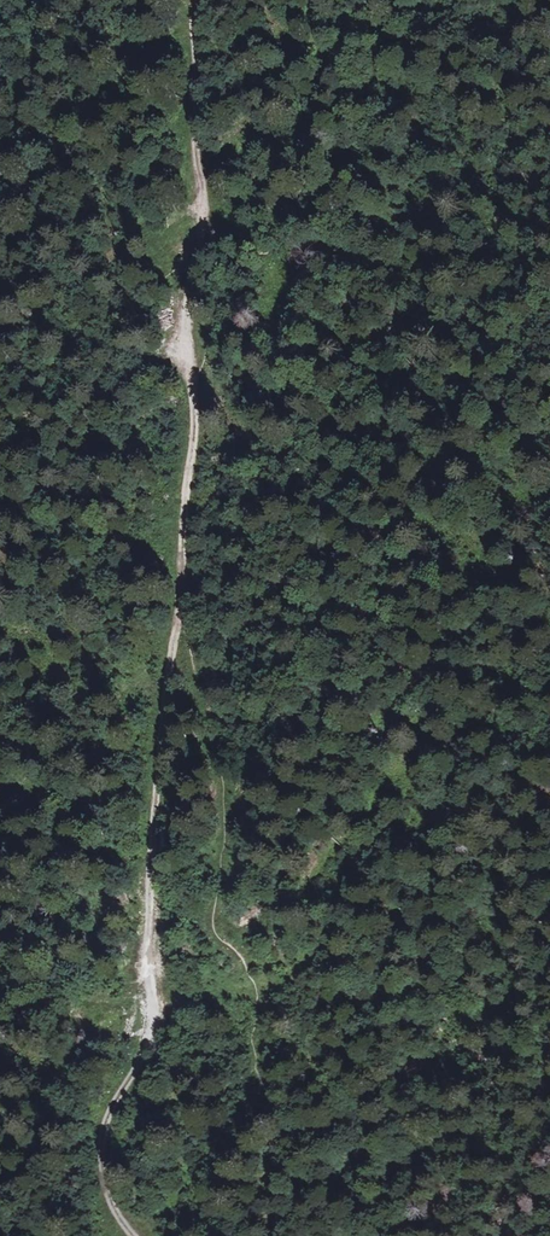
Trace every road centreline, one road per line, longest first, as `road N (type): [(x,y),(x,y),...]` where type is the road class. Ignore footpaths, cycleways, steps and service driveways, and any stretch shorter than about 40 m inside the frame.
road 1 (track): [(180,602),(148,851),(141,1044),(101,1148),(108,1194),(136,1235)]
road 2 (track): [(180,602),(225,800),(217,936),(247,951),(261,988),(257,1071)]
road 3 (track): [(193,0),(196,244),(184,301),(193,378)]
road 4 (track): [(193,378),(180,602)]

